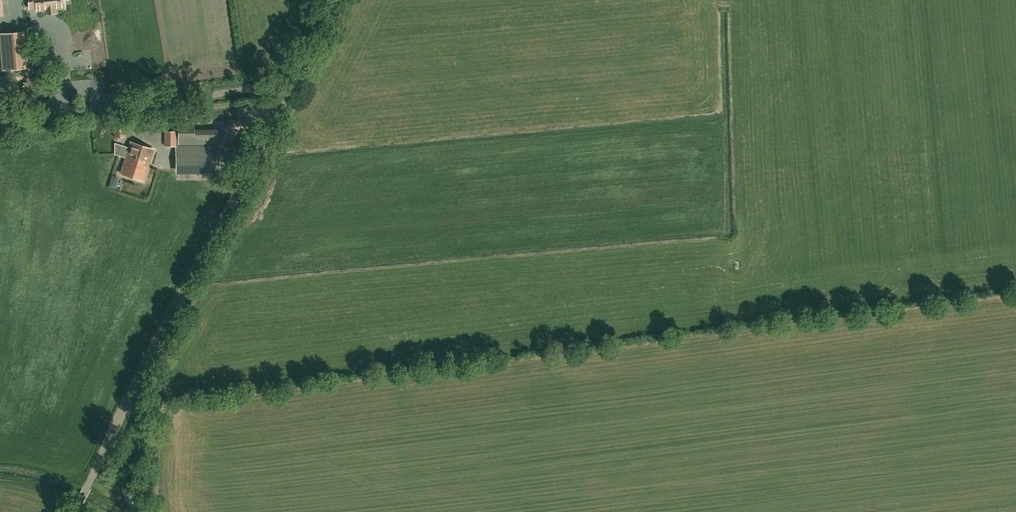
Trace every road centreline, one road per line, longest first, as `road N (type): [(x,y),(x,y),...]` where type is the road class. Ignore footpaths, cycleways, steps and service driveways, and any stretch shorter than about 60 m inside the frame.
road 1 (unclassified): [(73,511),(288,91)]
road 2 (unclassified): [(0,118),(288,91)]

